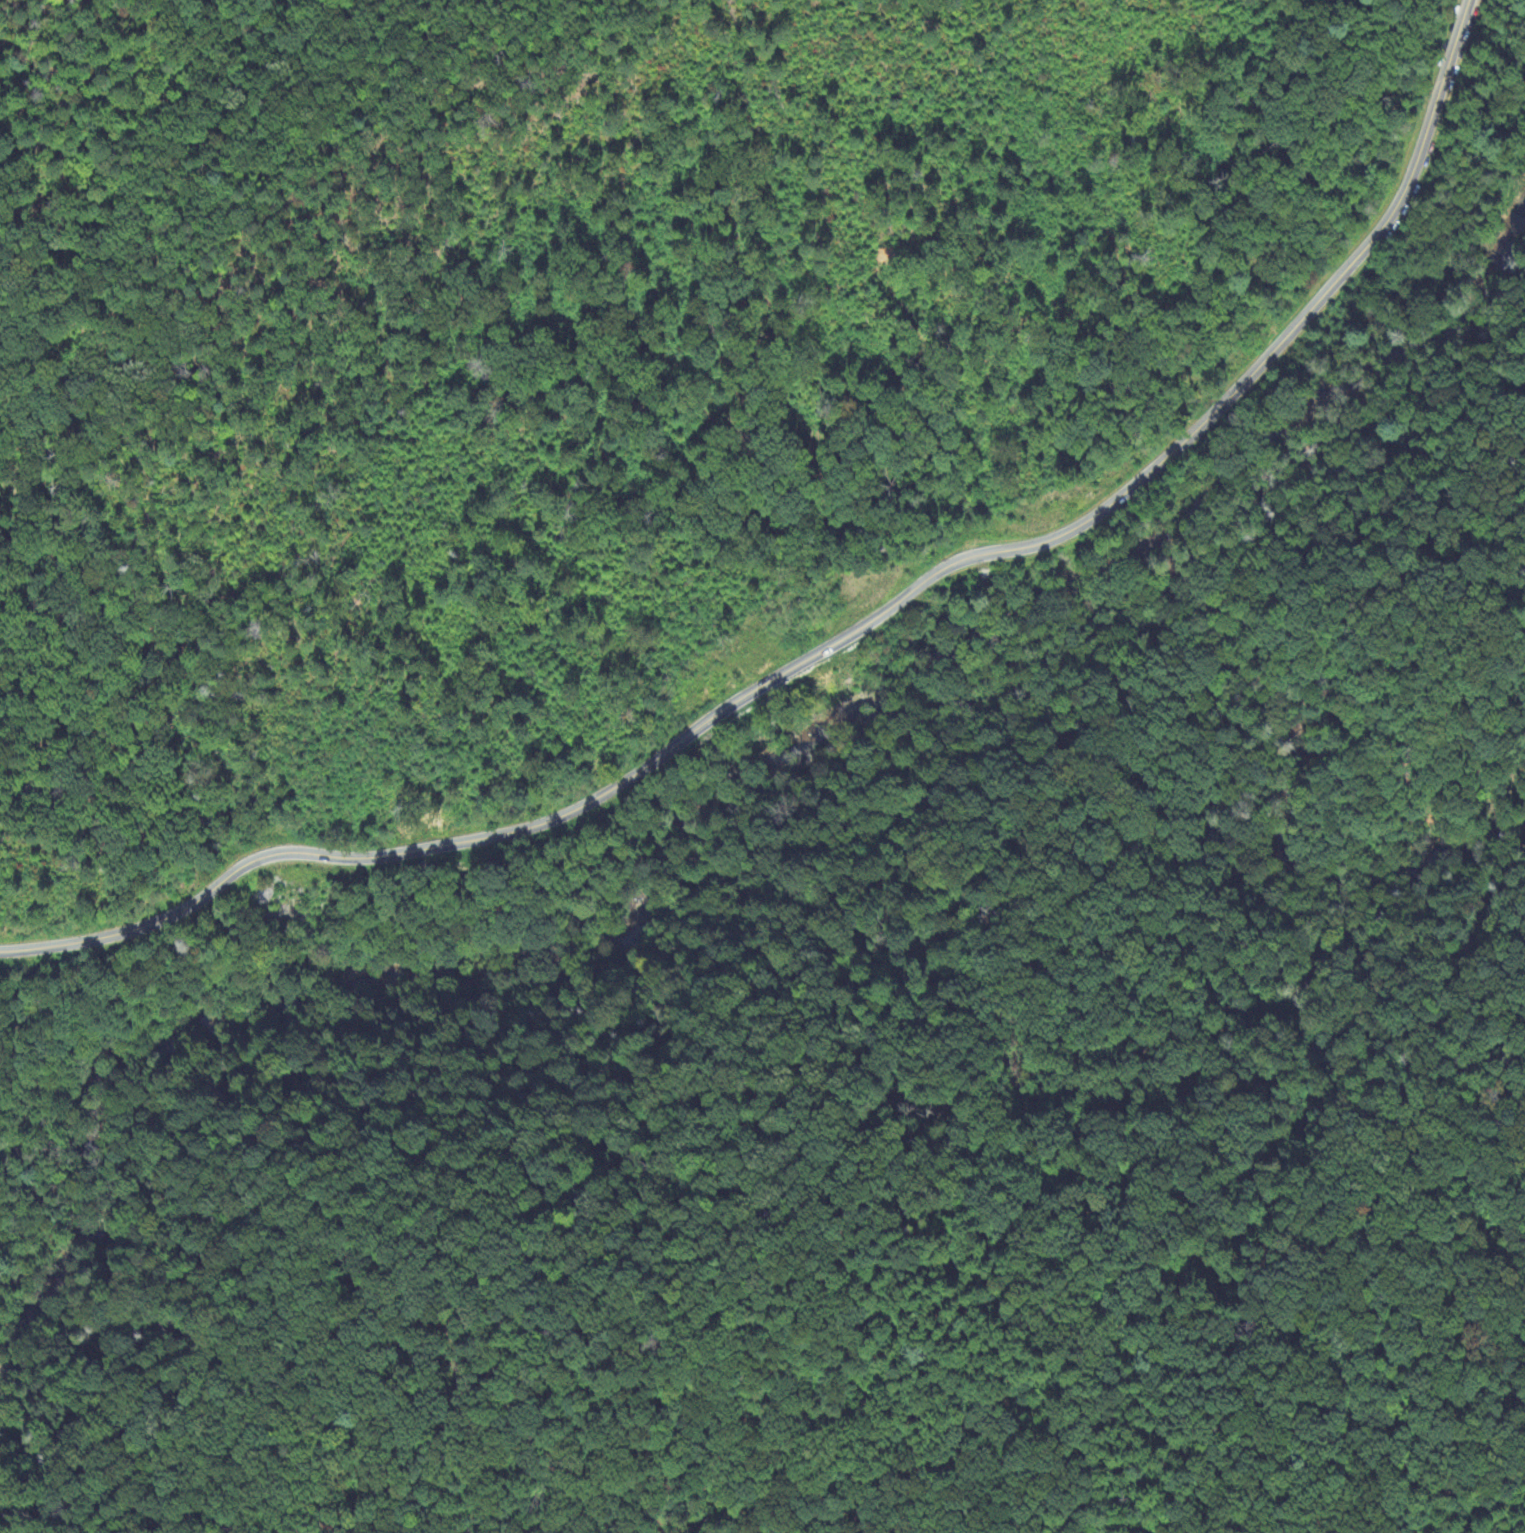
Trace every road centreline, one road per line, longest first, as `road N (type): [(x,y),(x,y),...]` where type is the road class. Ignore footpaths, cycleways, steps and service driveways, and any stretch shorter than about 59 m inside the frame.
road 1 (tertiary): [(0,953),(153,933),(275,853),(378,859),(472,844),(575,814),(703,725),(869,631),(933,573),(978,554),(1061,541),(1153,474),(1396,213),(1465,0)]

